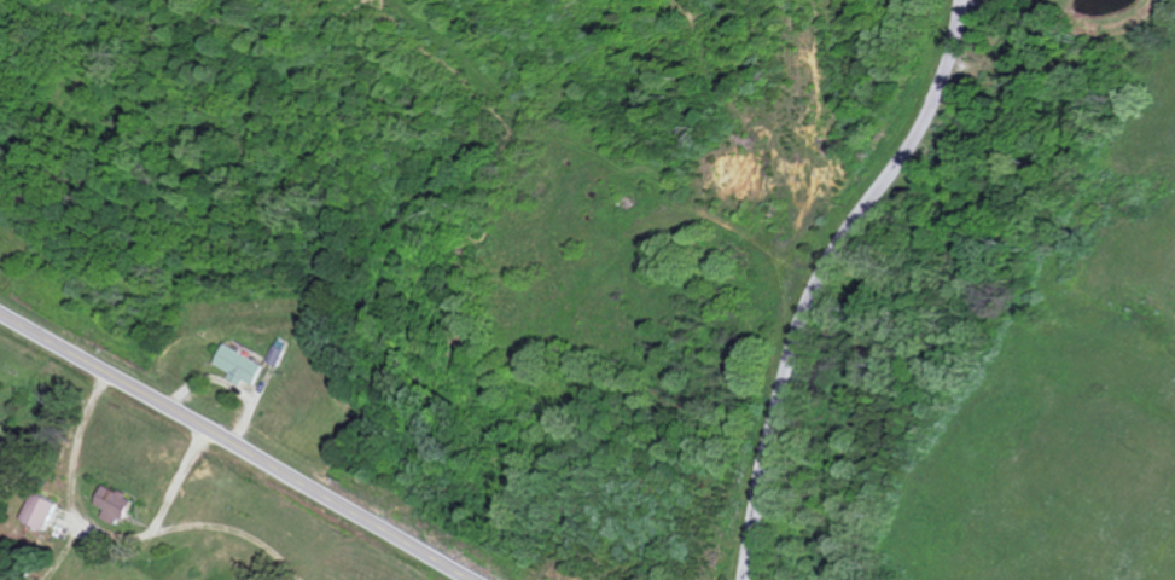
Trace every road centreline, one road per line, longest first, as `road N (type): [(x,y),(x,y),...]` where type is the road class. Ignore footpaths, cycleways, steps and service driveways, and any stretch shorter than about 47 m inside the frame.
road 1 (residential): [(746,579),(781,378),(955,47),(958,0)]
road 2 (secondary): [(473,579),(0,315)]

